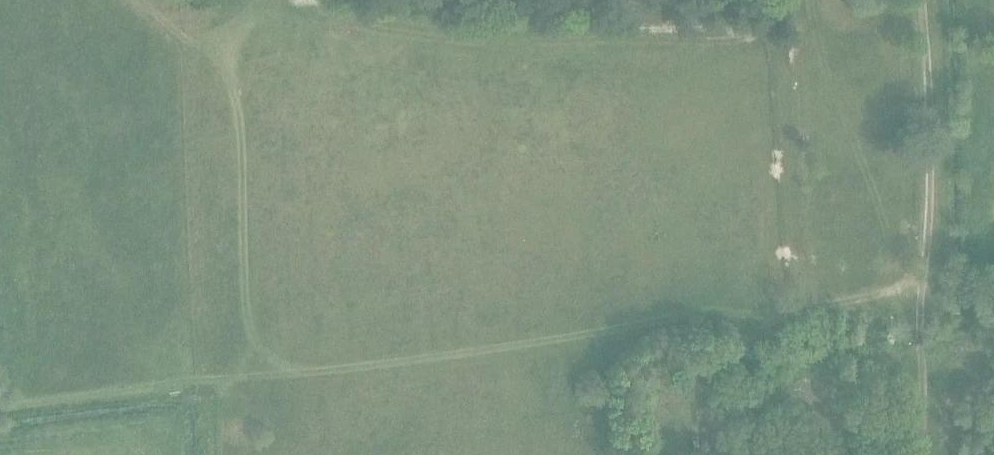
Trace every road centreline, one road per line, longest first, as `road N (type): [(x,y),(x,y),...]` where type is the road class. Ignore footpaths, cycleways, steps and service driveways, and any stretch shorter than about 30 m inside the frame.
road 1 (track): [(917,454),(918,0)]

